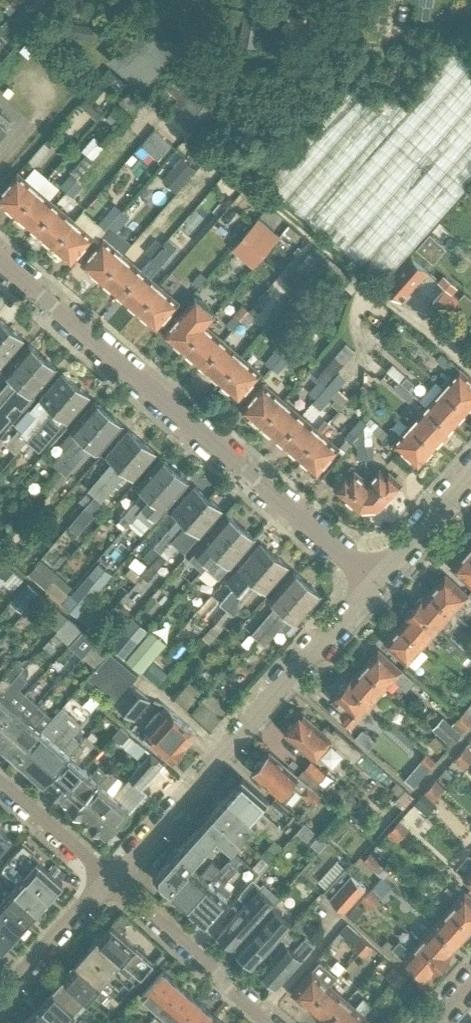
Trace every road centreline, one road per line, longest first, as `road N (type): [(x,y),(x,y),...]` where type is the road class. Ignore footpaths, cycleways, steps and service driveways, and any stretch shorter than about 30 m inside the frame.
road 1 (residential): [(374,582),(0,262)]
road 2 (residential): [(110,882),(374,582)]
road 3 (residential): [(268,1022),(110,882)]
road 4 (residential): [(0,1001),(110,882)]
road 5 (residential): [(110,882),(0,782)]
road 6 (residential): [(374,582),(470,471)]

